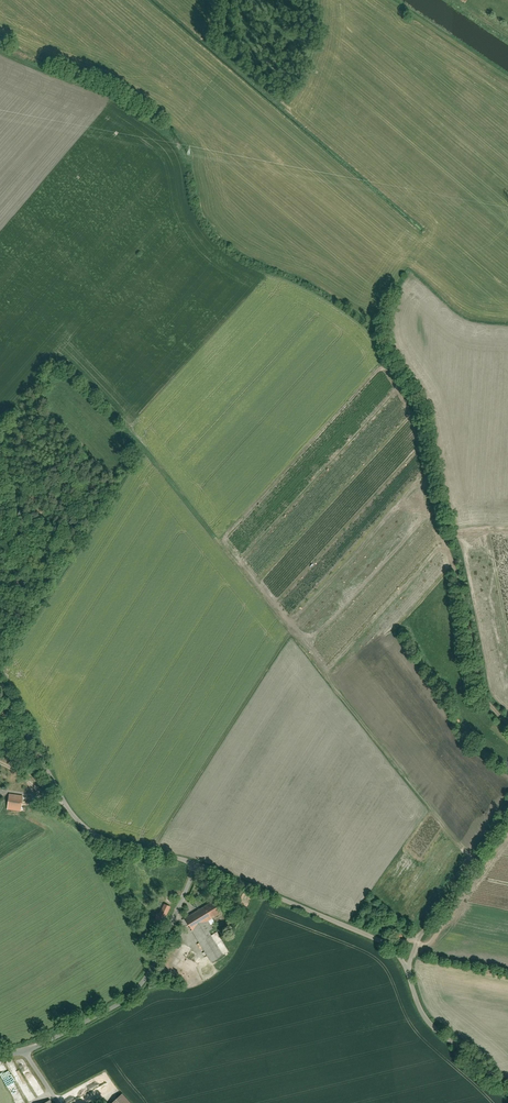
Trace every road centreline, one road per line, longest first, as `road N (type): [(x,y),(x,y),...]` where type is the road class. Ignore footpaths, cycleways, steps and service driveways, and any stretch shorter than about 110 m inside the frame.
road 1 (track): [(84,390),(477,862)]
road 2 (residential): [(198,865),(119,840),(73,814),(0,665)]
road 3 (unclassified): [(0,1056),(43,1046),(131,996),(158,960),(198,865)]
road 4 (unclassified): [(198,865),(385,943)]
road 5 (unclassified): [(409,973),(427,1021),(507,1091)]
road 6 (residential): [(420,937),(507,813)]

